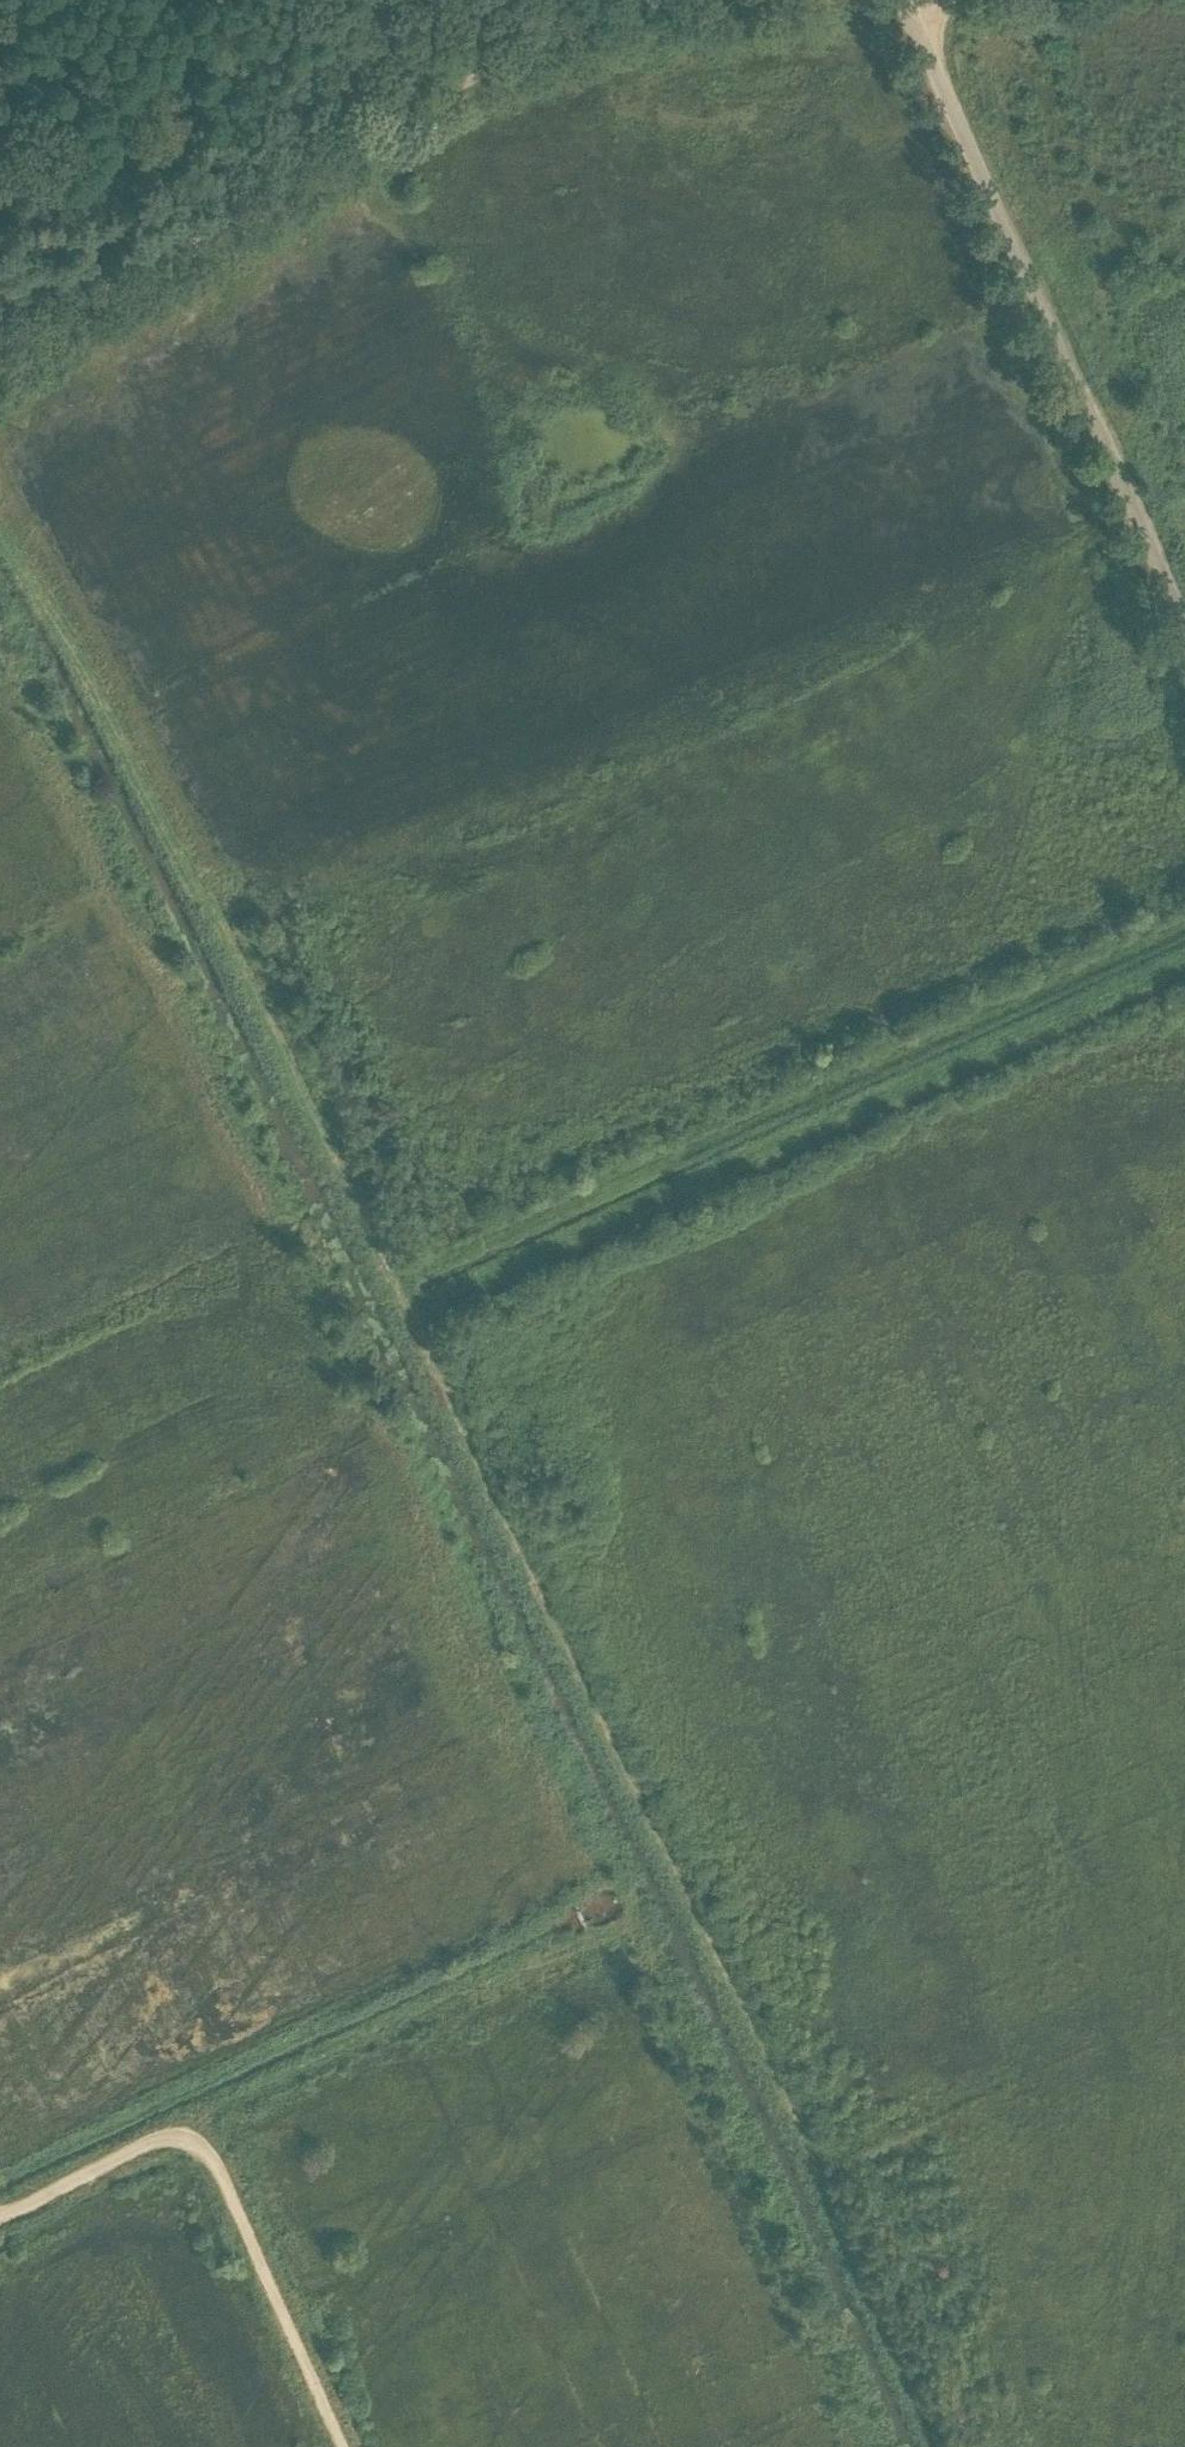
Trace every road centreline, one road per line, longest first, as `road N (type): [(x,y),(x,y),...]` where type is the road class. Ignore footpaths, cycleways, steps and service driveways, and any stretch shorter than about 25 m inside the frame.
road 1 (unclassified): [(0,372),(517,53),(578,24),(693,0)]
road 2 (unclassified): [(1184,633),(905,2)]
road 3 (track): [(0,2221),(166,2138),(215,2160),(339,2446)]

